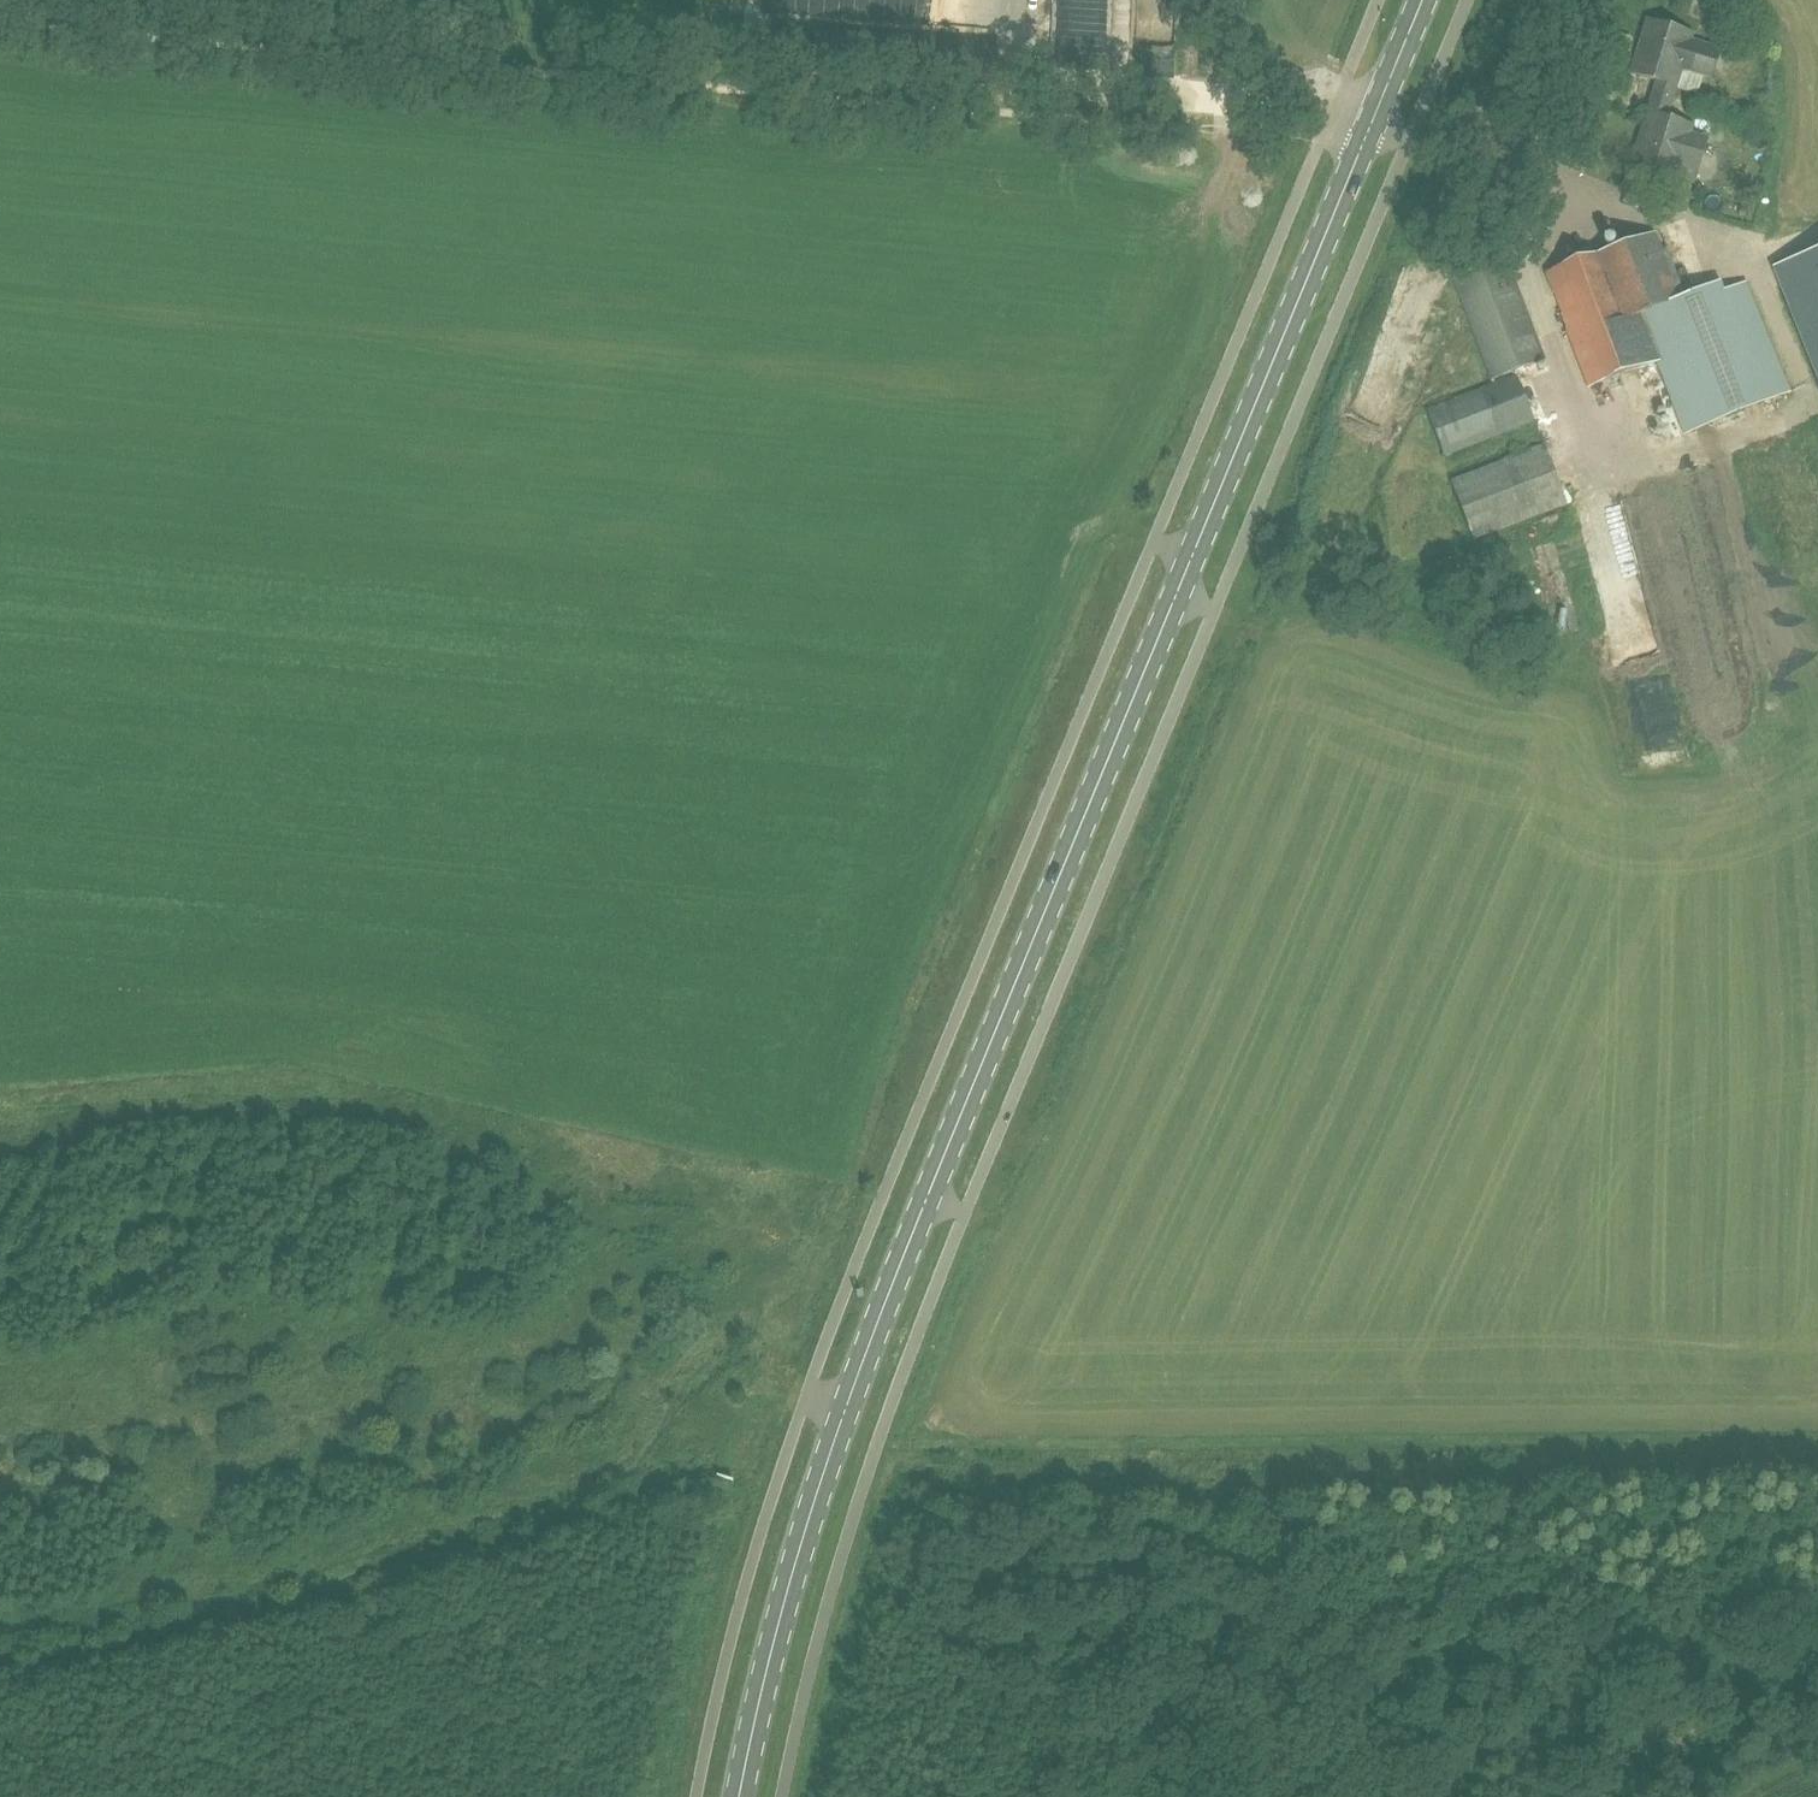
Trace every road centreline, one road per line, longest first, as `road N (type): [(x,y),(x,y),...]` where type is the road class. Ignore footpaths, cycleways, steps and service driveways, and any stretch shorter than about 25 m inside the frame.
road 1 (secondary): [(738,1796),(749,1728),(844,1414),(1377,118)]
road 2 (unclassified): [(1377,118),(1346,96),(1261,88),(1237,73),(1208,0)]
road 3 (secondary): [(1377,118),(1426,0)]

